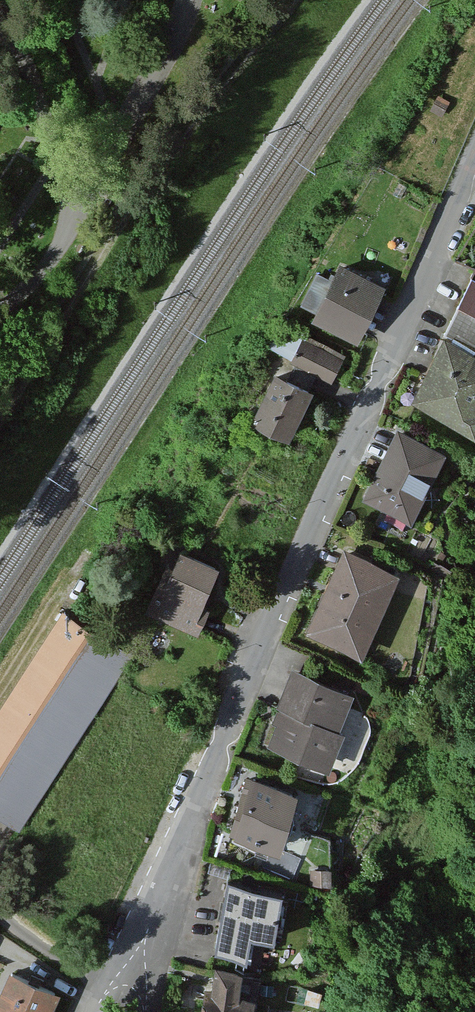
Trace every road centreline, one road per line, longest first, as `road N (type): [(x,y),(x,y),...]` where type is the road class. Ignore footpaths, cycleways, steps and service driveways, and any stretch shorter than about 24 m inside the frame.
road 1 (unclassified): [(474,171),(131,966)]
road 2 (track): [(0,426),(117,218),(299,0)]

